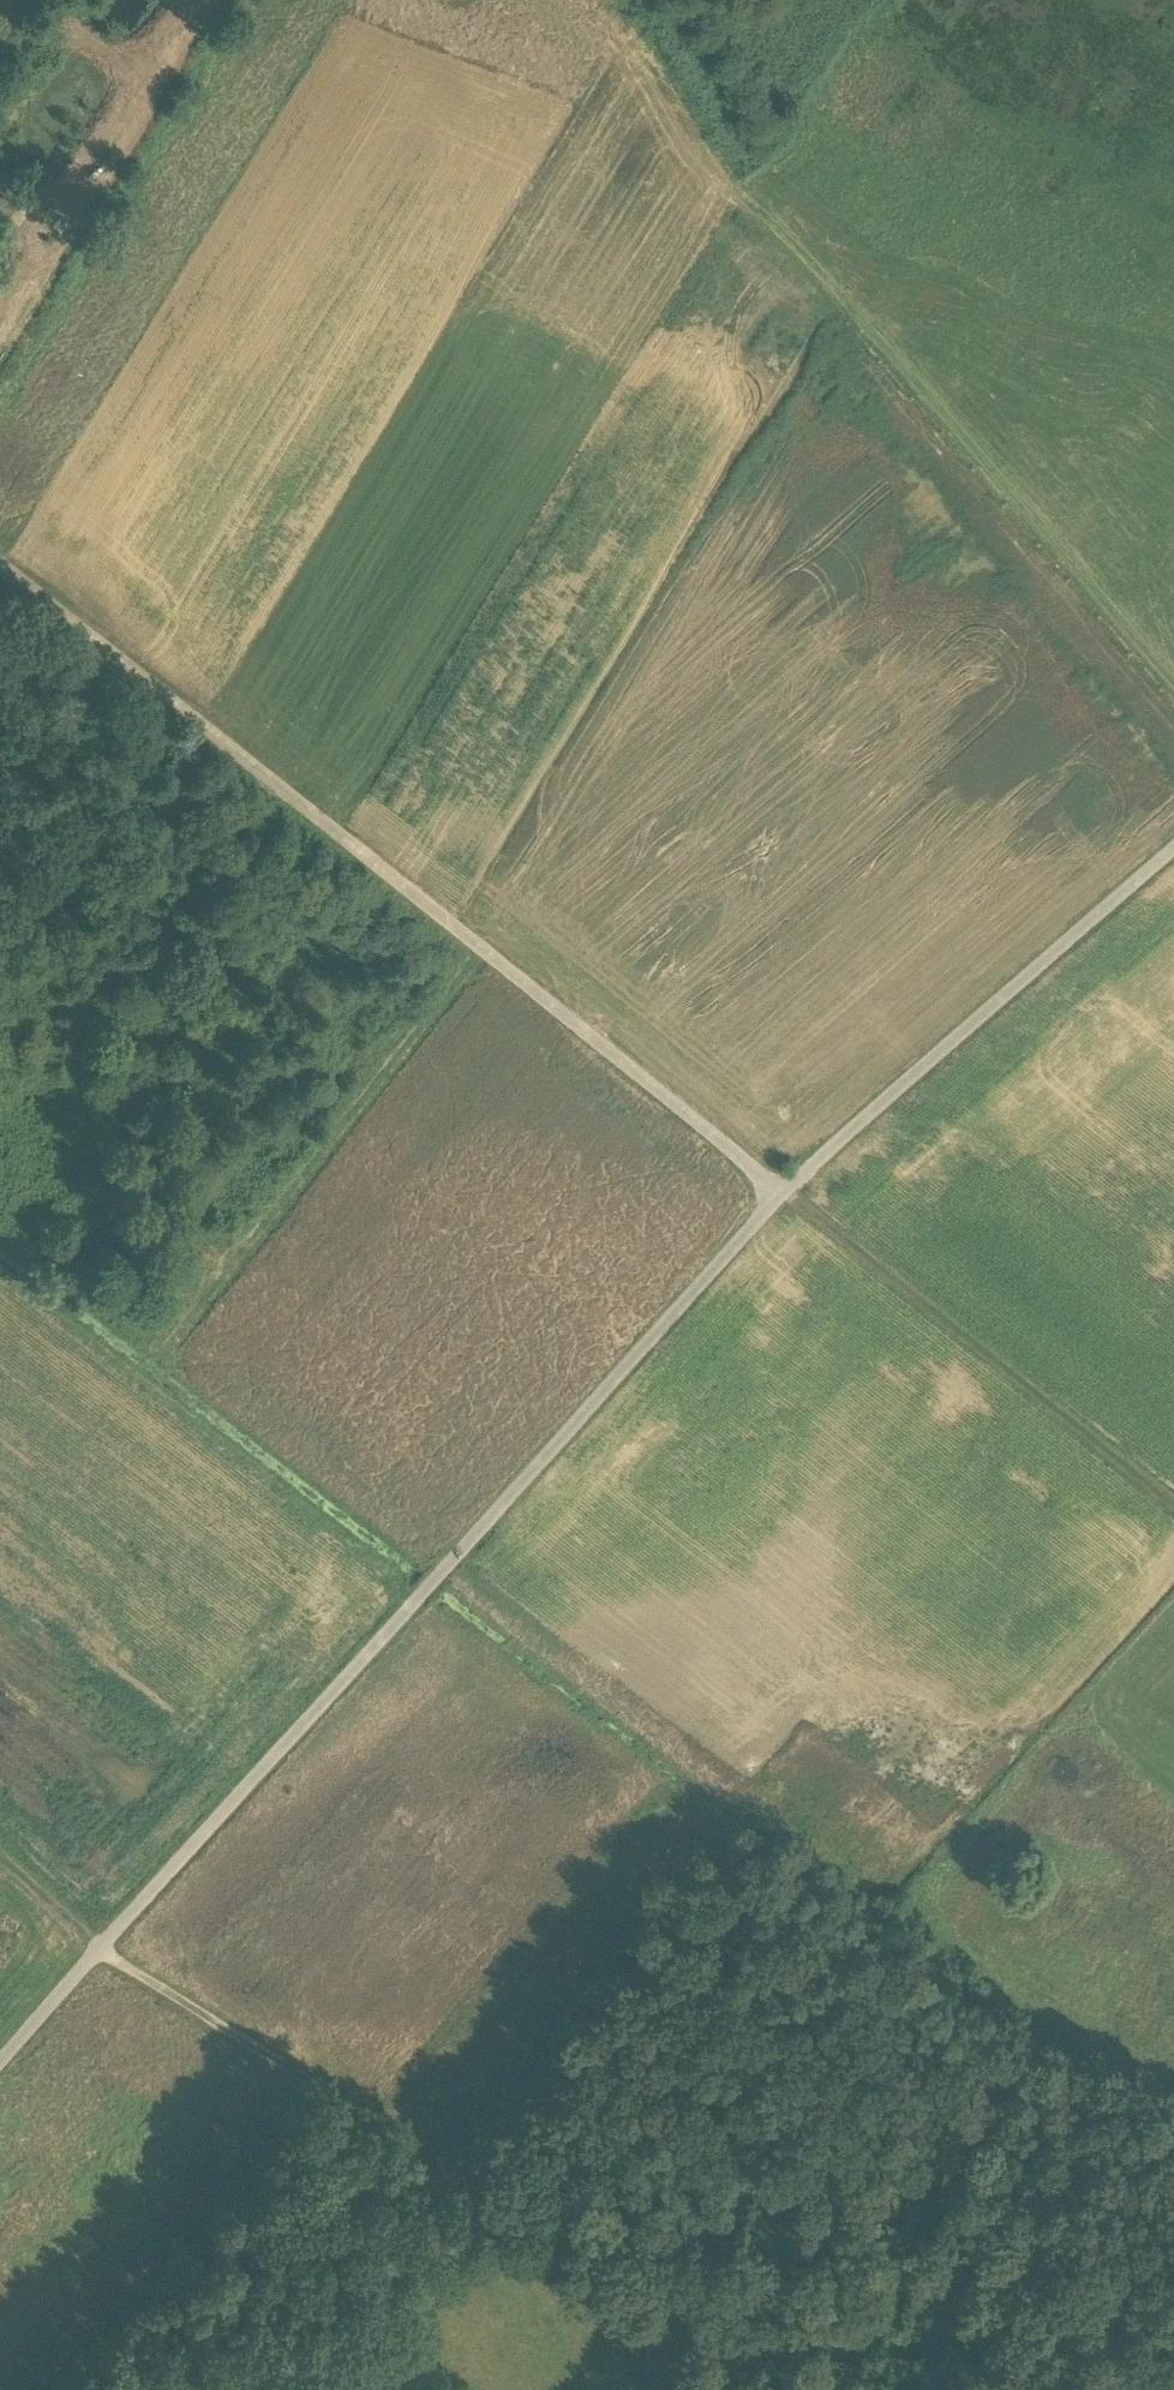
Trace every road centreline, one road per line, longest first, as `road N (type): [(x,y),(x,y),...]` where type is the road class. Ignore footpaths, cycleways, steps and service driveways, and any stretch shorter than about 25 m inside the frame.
road 1 (track): [(1173,850),(781,1194),(0,2061)]
road 2 (track): [(0,567),(781,1194)]
road 3 (track): [(775,2389),(224,2036),(99,1949),(0,1861)]
road 4 (track): [(1173,687),(740,191),(653,40),(590,0)]
road 5 (track): [(1173,1513),(781,1194)]

